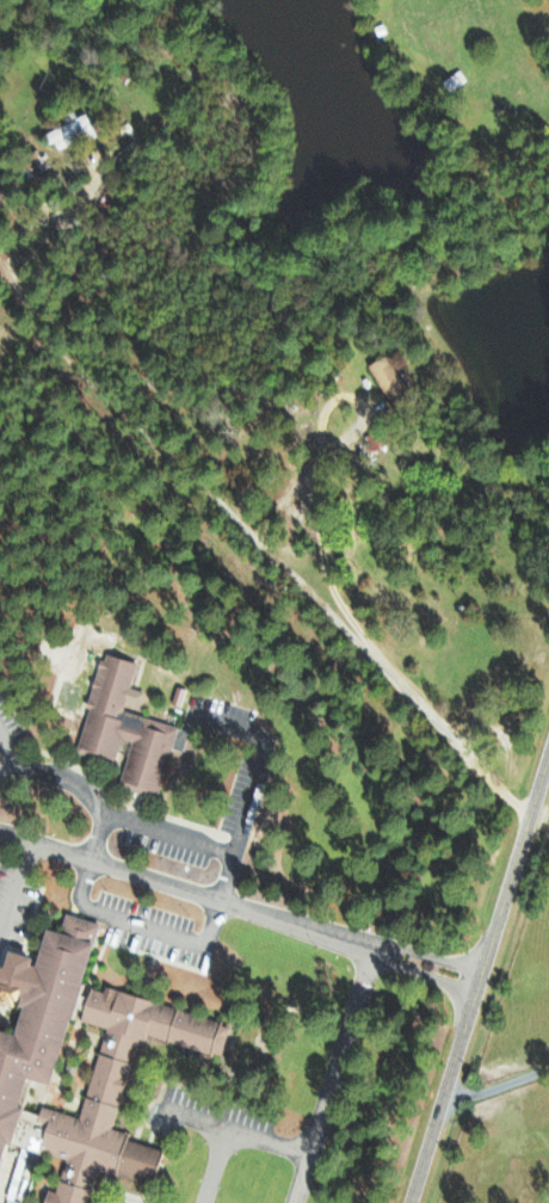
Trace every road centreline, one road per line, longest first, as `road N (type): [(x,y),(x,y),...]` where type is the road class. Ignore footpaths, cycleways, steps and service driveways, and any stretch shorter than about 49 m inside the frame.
road 1 (tertiary): [(405,1202),(548,752)]
road 2 (residential): [(474,979),(24,840)]

